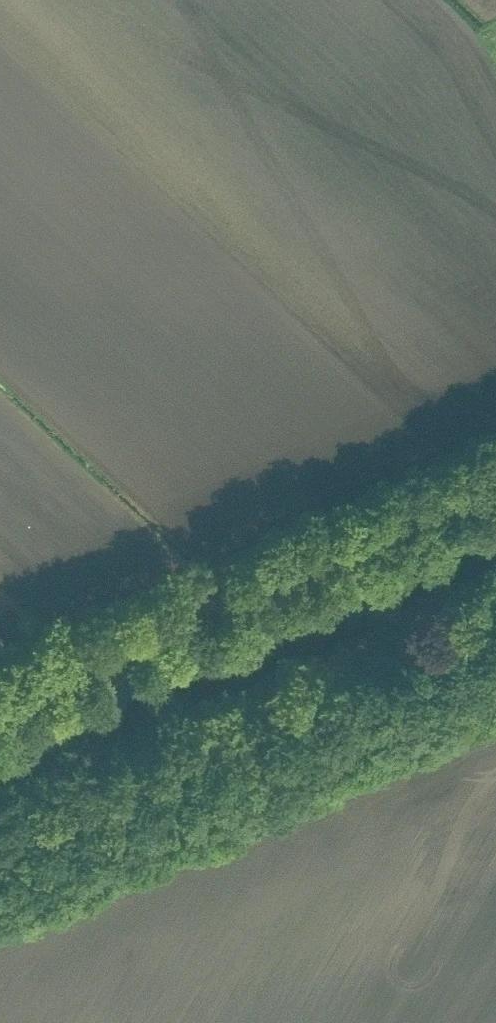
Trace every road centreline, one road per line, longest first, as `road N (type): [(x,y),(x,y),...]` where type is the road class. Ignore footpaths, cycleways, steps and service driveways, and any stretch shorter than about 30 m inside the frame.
road 1 (unclassified): [(495,481),(0,697)]
road 2 (track): [(495,617),(0,829)]

